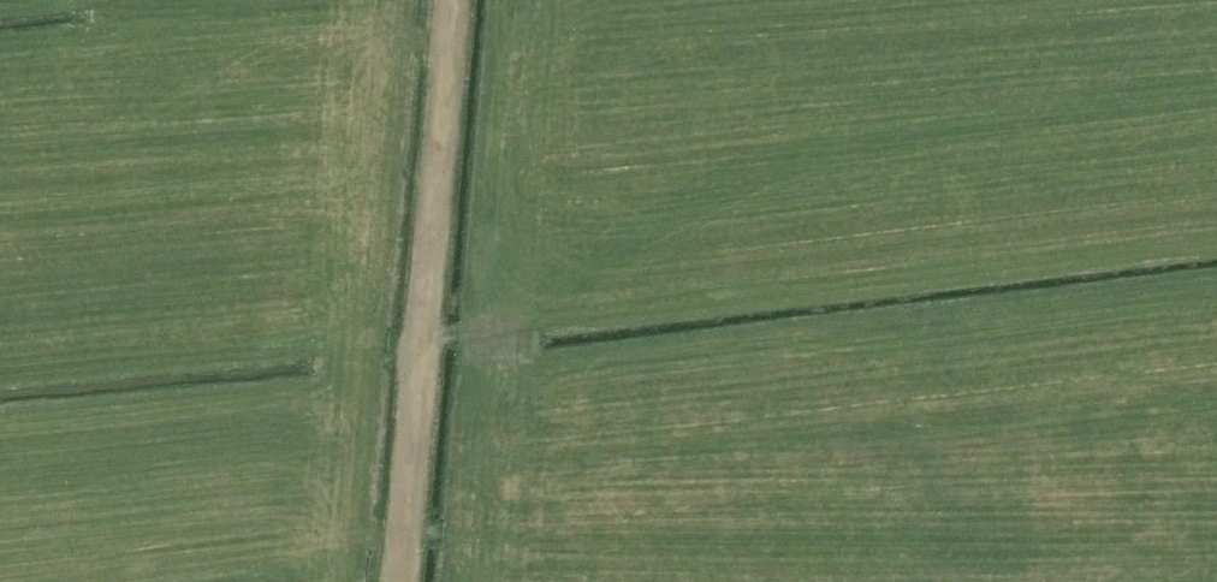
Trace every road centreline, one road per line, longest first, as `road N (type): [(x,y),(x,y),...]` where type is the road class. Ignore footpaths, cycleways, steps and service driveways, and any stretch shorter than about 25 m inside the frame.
road 1 (track): [(400,581),(456,0)]

